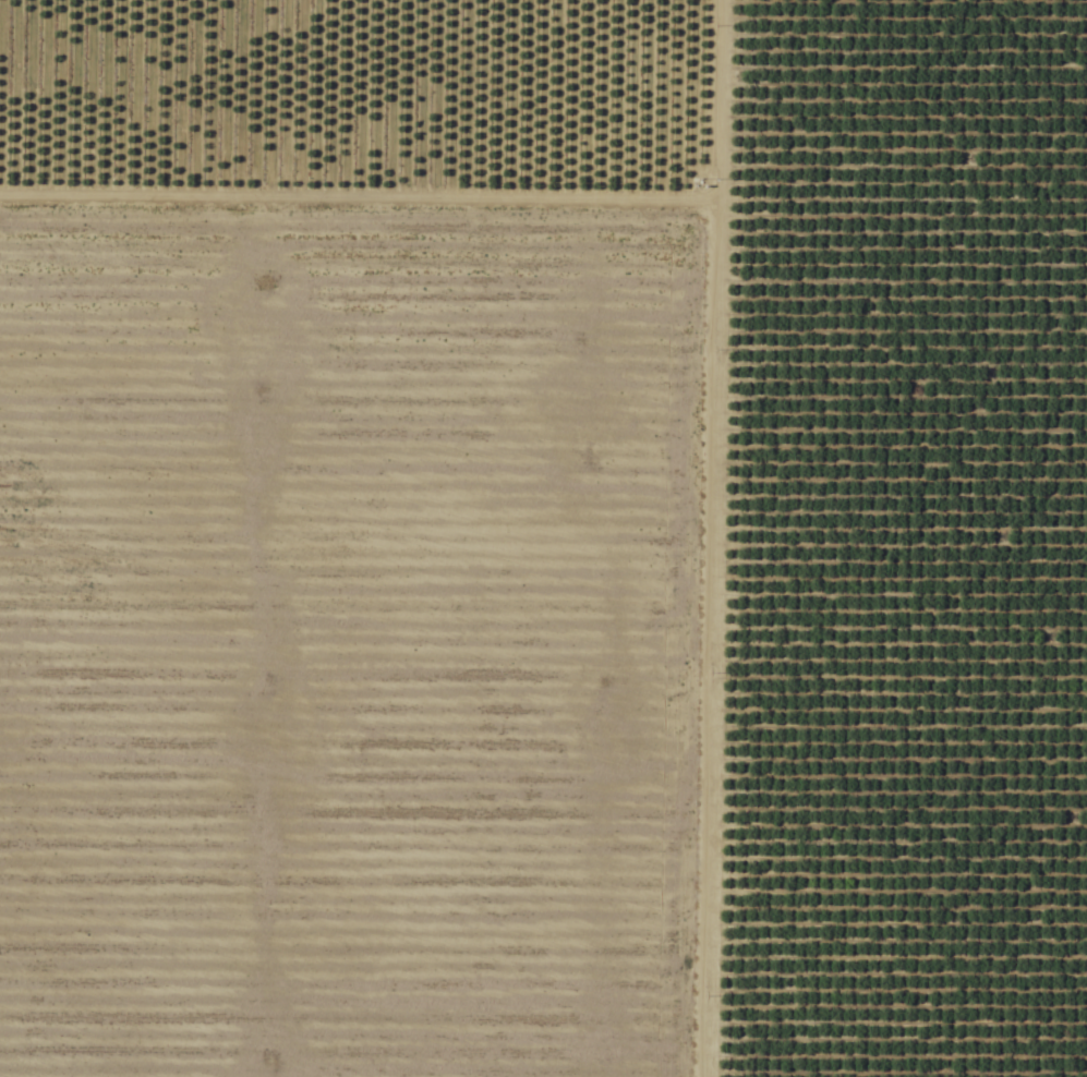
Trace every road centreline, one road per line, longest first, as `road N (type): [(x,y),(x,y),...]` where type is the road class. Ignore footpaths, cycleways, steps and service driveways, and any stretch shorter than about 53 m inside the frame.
road 1 (track): [(711,0),(698,1076)]

